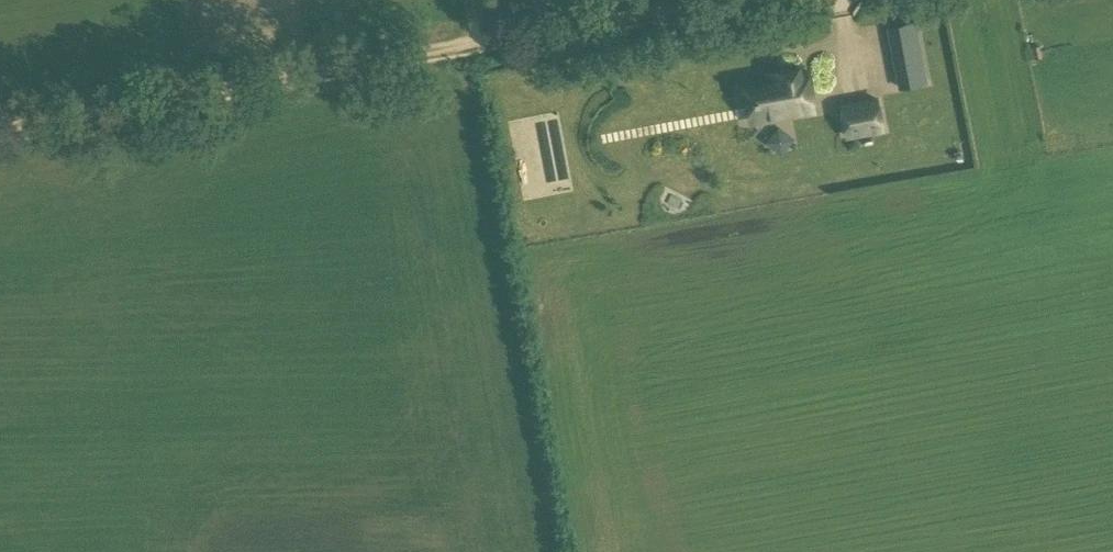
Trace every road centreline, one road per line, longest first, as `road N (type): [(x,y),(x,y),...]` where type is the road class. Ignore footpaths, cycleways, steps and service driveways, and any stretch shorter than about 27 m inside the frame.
road 1 (track): [(0,131),(723,0)]

